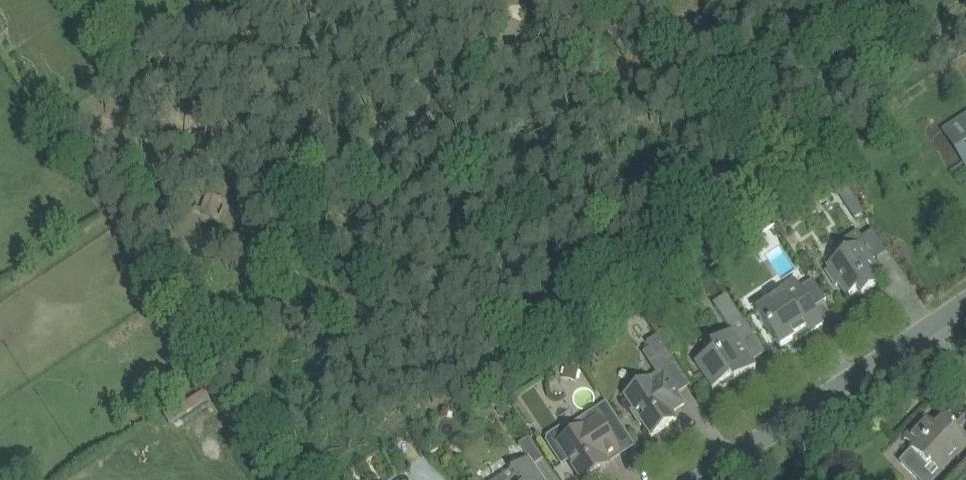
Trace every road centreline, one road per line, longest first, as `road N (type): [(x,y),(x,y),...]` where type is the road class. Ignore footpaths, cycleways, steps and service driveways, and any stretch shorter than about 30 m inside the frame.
road 1 (residential): [(700,479),(925,331)]

